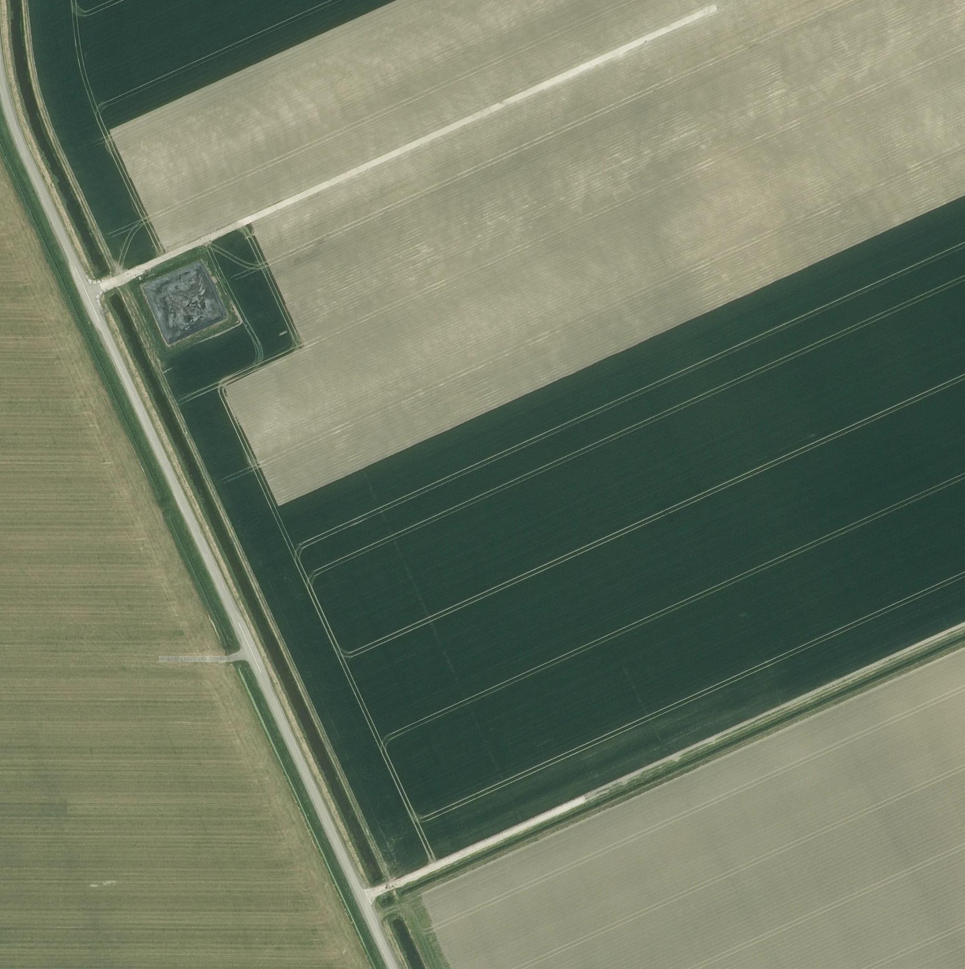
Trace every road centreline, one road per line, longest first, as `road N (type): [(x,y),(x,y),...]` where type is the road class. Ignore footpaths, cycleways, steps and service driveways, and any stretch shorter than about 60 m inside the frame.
road 1 (unclassified): [(391,968),(85,295),(0,82)]

